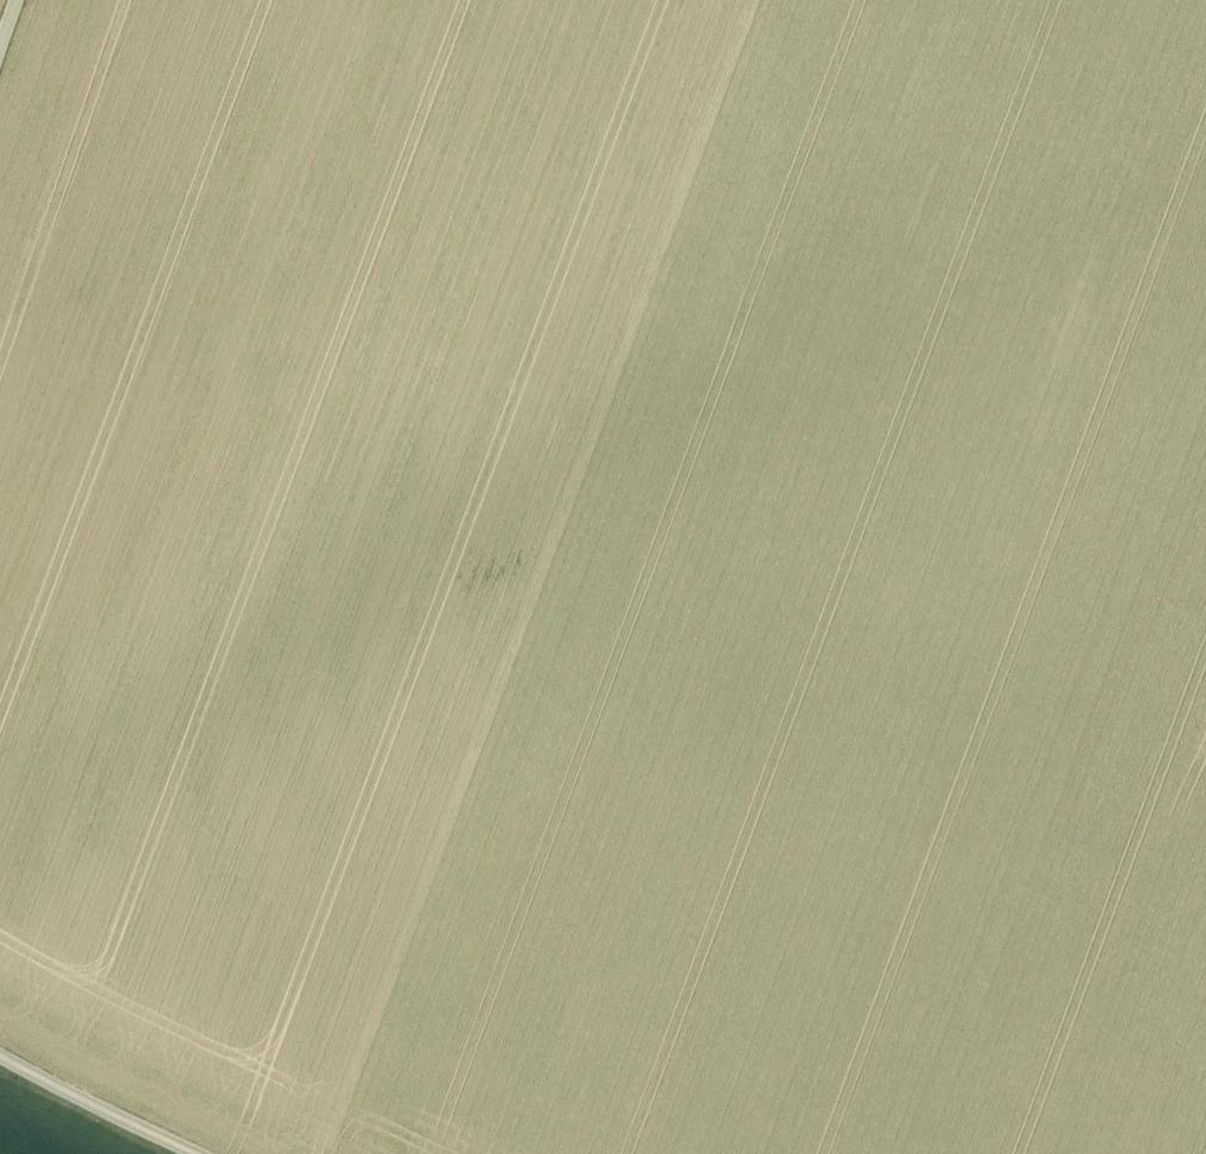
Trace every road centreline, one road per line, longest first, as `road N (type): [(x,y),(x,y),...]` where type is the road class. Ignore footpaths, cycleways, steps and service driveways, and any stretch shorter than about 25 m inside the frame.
road 1 (unclassified): [(190,1153),(0,1054)]

